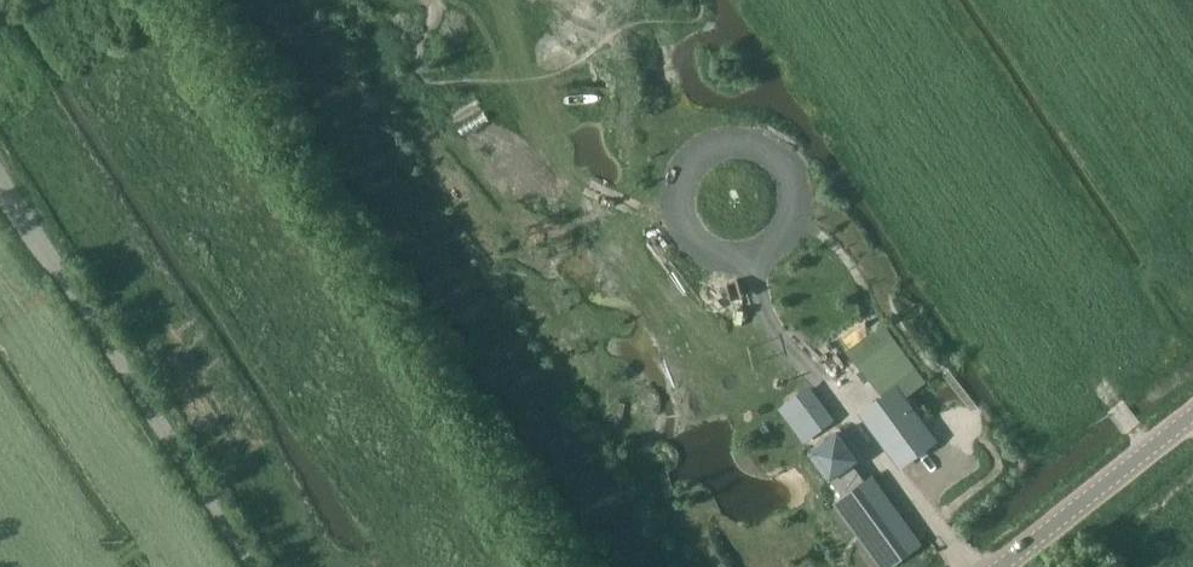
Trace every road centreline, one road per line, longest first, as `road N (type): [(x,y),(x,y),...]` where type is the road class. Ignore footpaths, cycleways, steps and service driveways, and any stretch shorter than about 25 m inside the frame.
road 1 (unclassified): [(254,566),(0,179)]
road 2 (unclassified): [(1001,566),(1192,416)]

